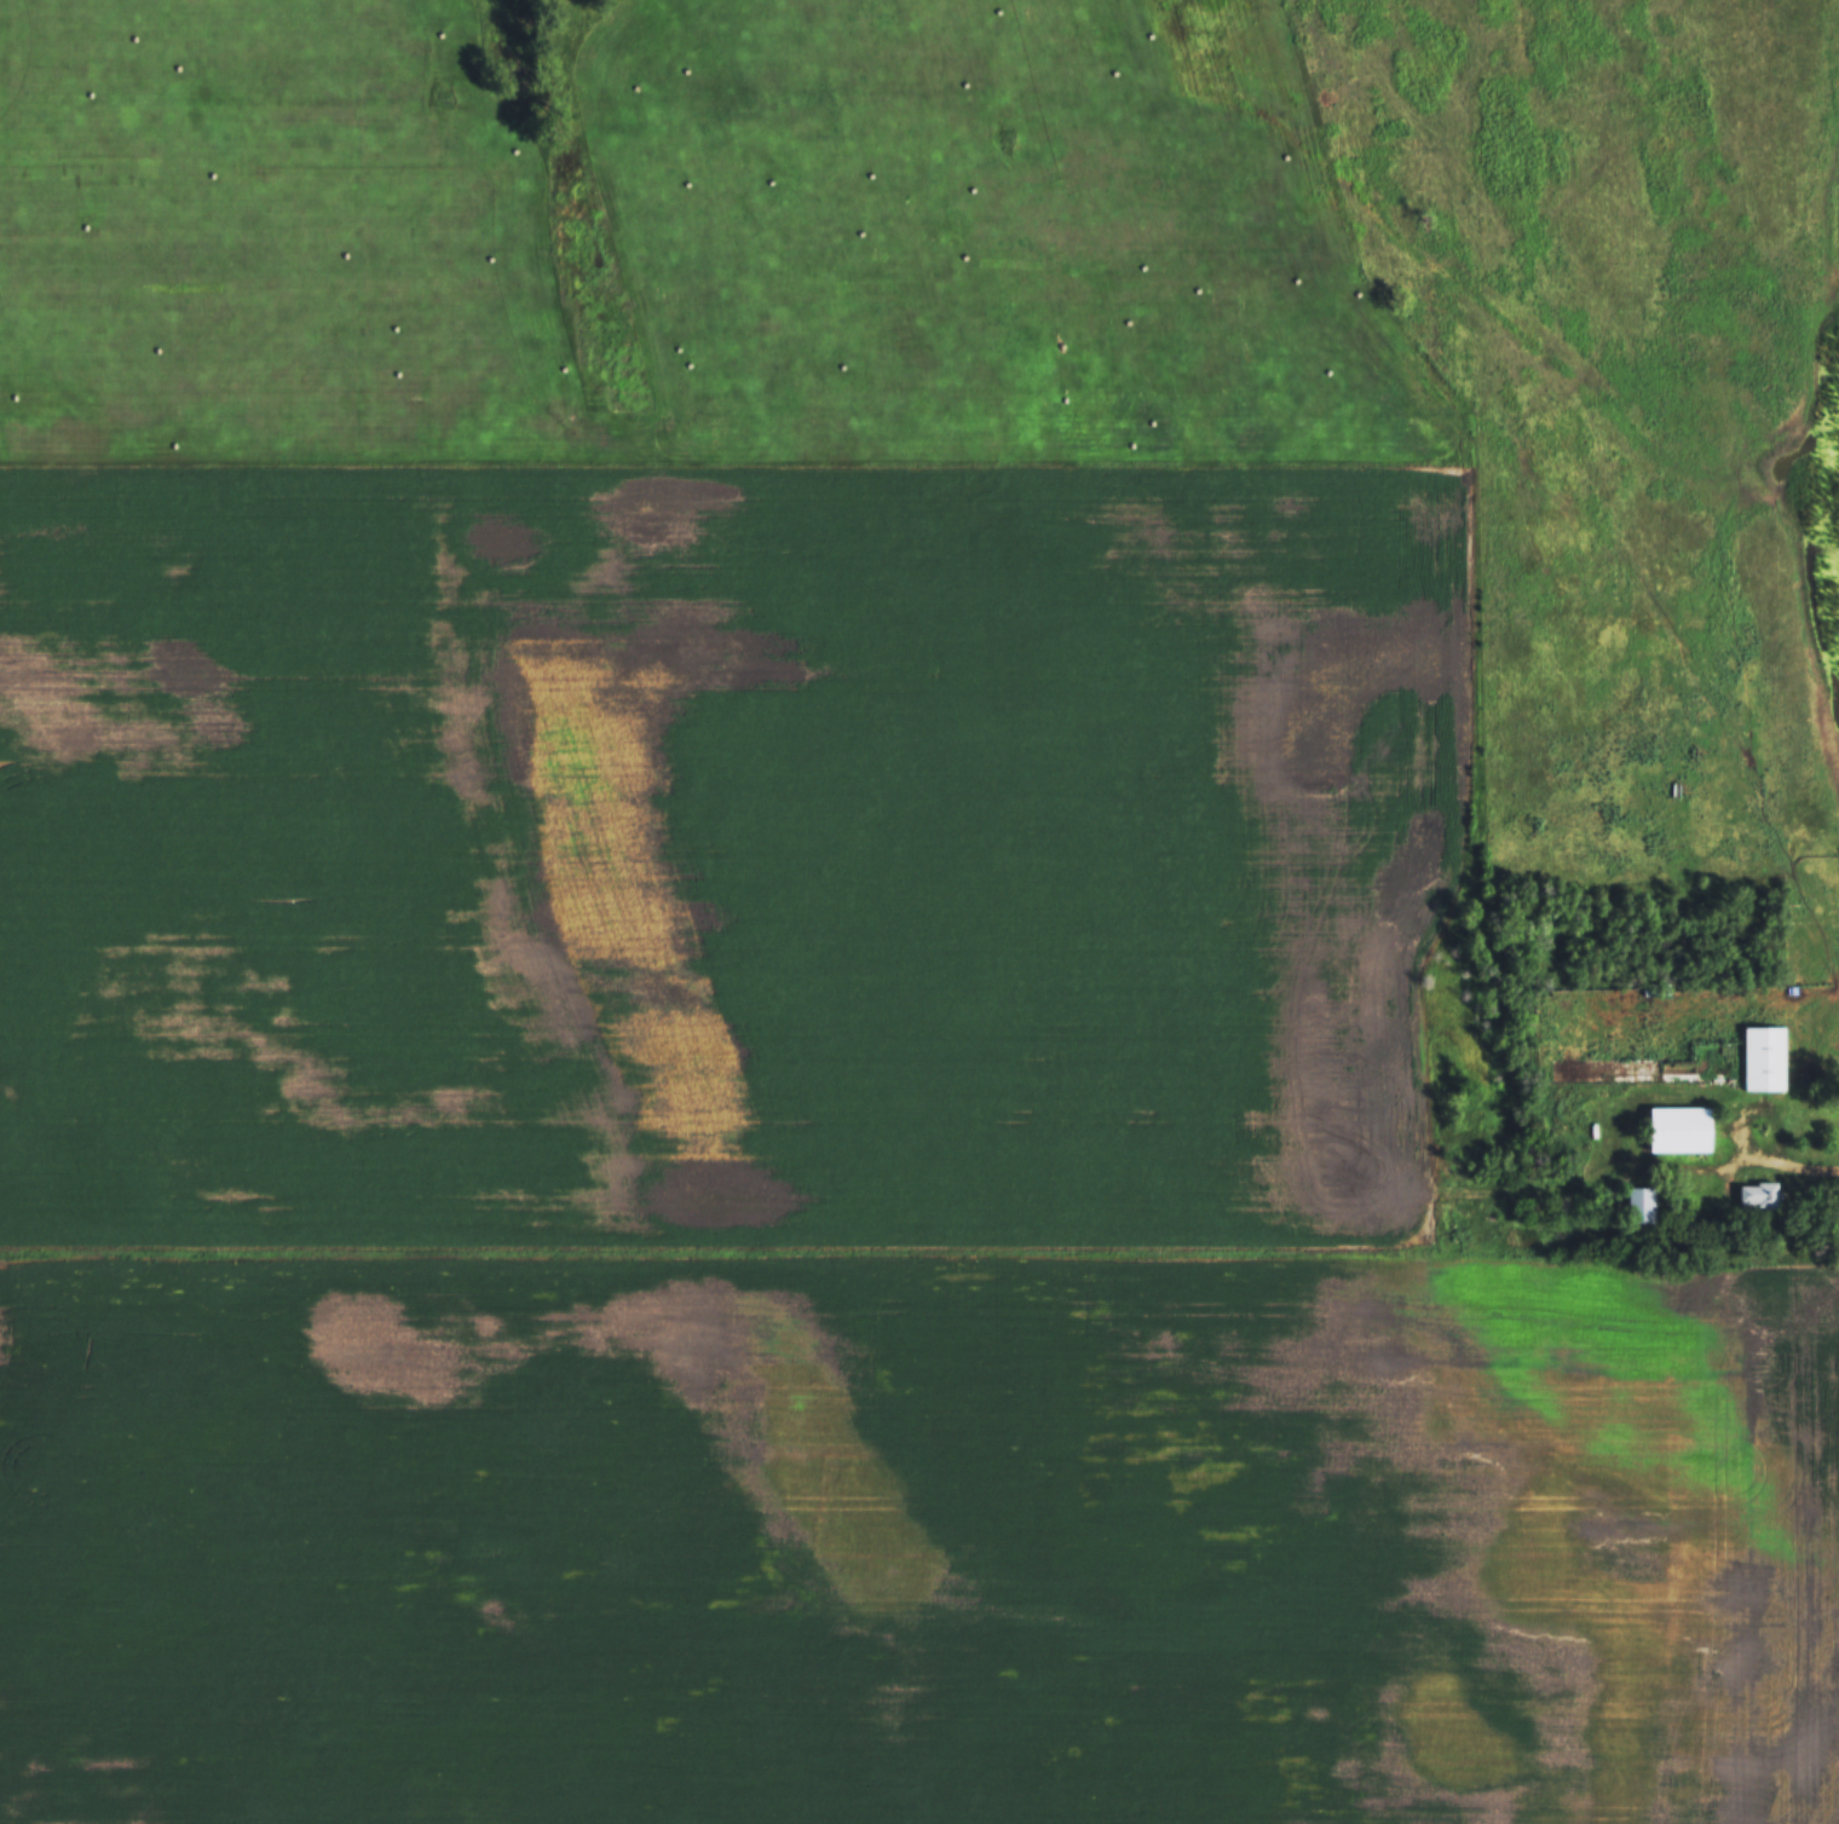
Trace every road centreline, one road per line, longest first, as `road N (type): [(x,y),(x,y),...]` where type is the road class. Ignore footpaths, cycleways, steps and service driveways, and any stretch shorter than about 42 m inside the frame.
road 1 (residential): [(1749,1162),(1762,1164),(1756,1127),(1747,1114),(1716,1101),(1615,1104),(1595,1118),(1596,1142),(1633,1170),(1707,1173),(1749,1162)]

